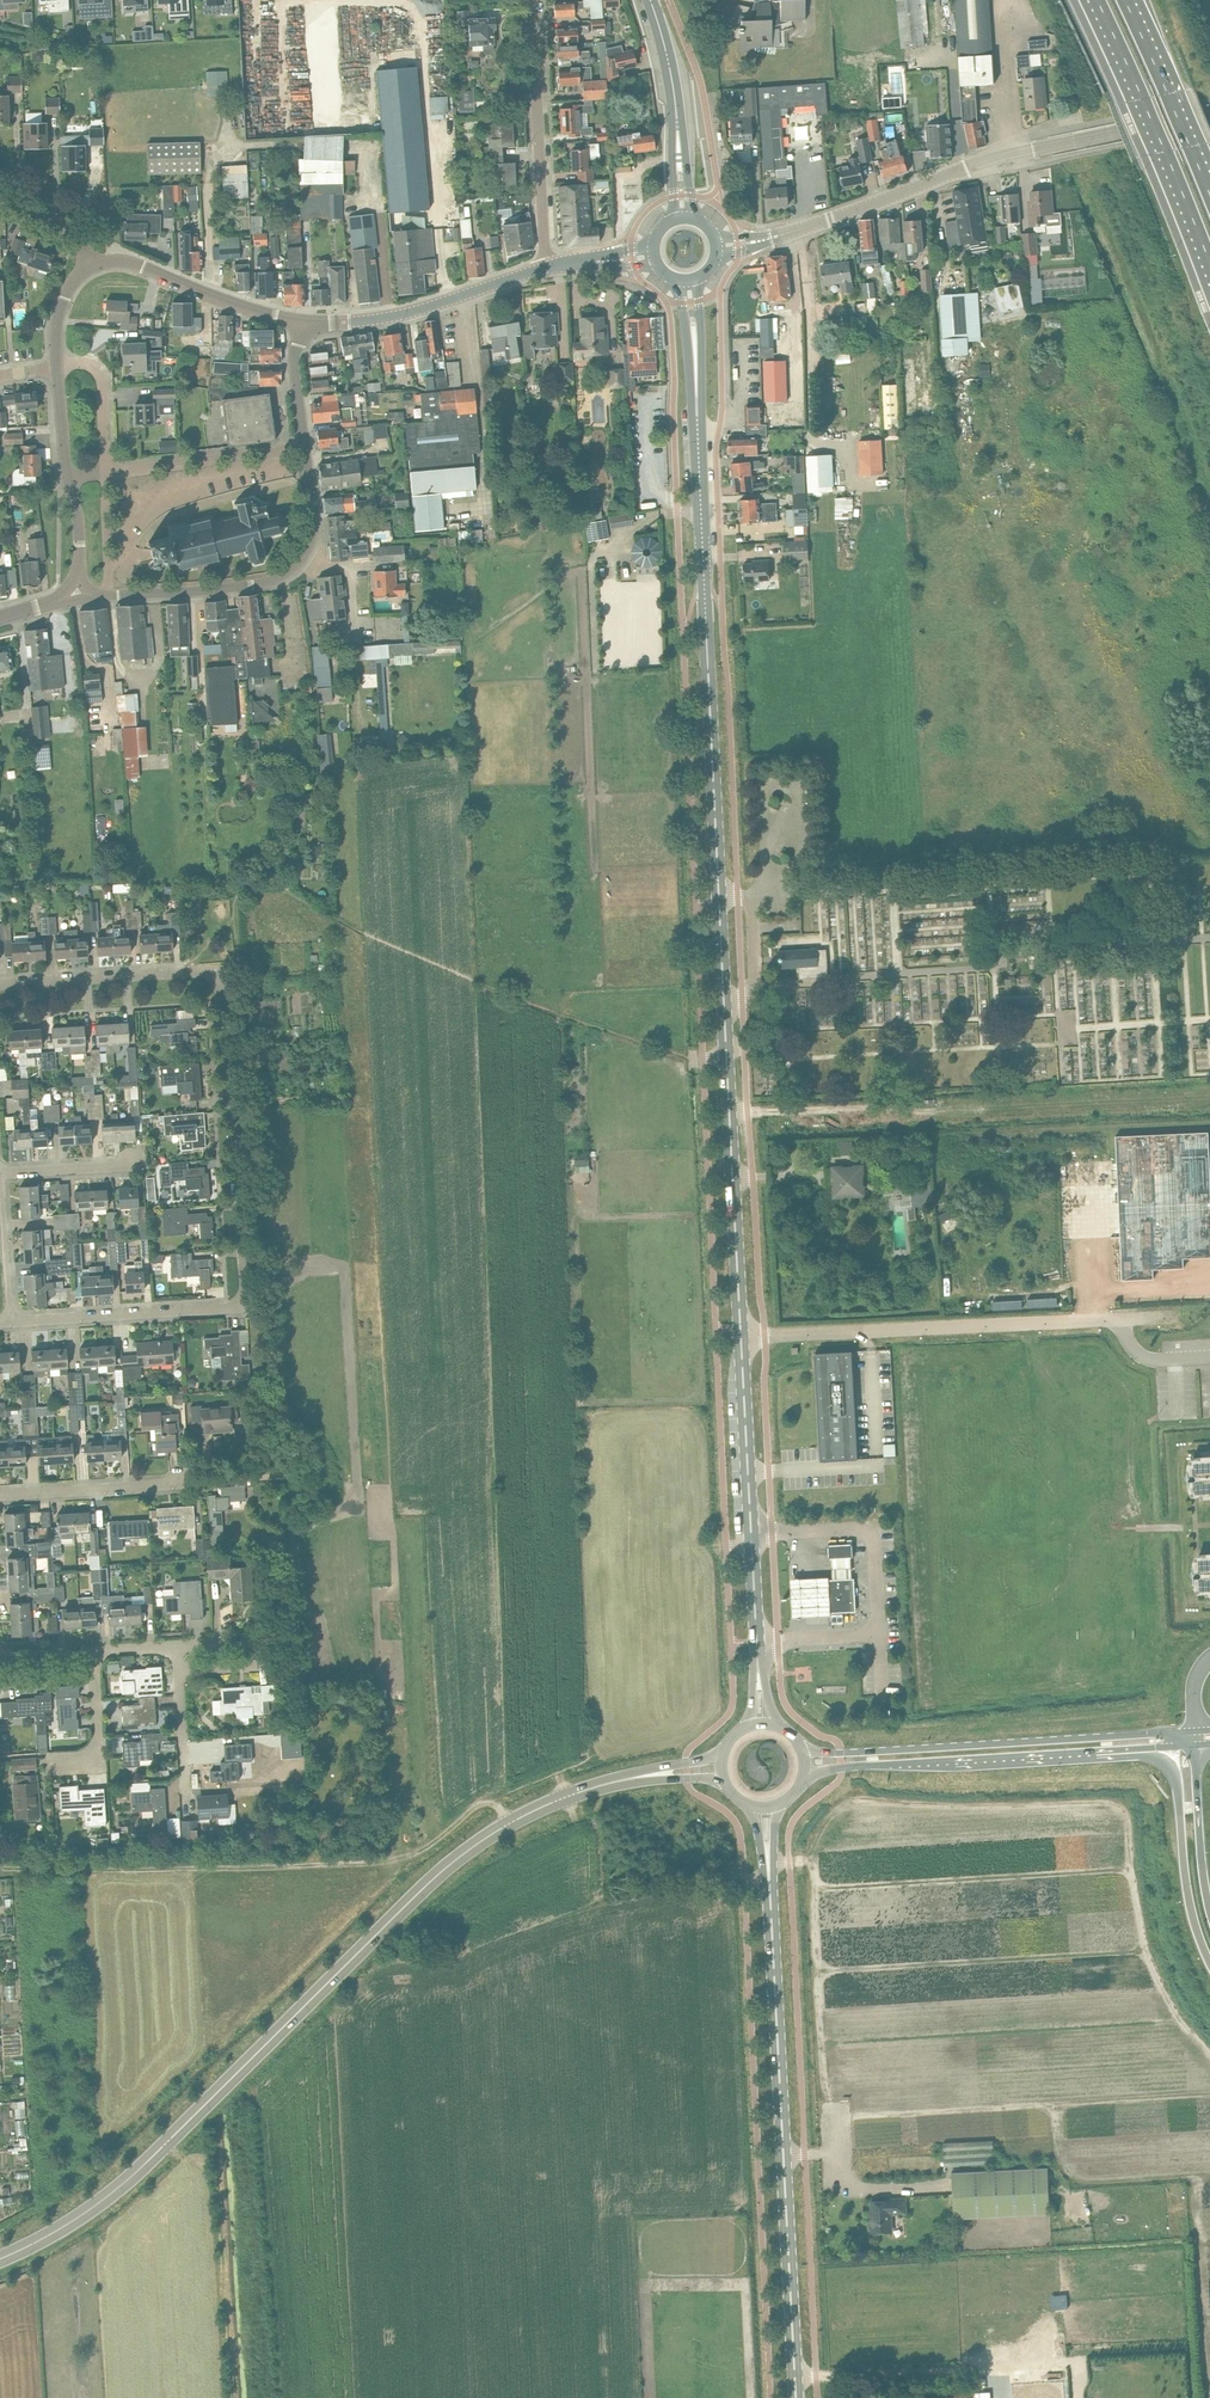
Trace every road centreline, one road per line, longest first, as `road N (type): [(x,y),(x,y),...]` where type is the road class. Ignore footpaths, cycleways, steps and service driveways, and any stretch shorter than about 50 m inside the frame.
road 1 (tertiary): [(758,1670),(695,341)]
road 2 (secondary): [(0,2259),(104,2200),(452,1863),(533,1811),(655,1775)]
road 3 (residential): [(10,1321),(240,1303),(245,1290),(220,988)]
road 4 (tertiary): [(795,2397),(768,1862)]
road 5 (tertiary): [(772,237),(977,165),(1209,113)]
road 6 (secondary): [(1209,1730),(803,1753)]
road 7 (secondary): [(804,1773),(1142,1748)]
road 8 (tertiary): [(109,595),(247,585),(287,573),(305,554),(316,521),(303,445)]
road 9 (trunk): [(1095,0),(1209,267)]
road 10 (residential): [(548,267),(531,0)]
road 11 (tertiary): [(304,323),(400,314),(548,267)]
road 12 (trunk): [(1142,1748),(1168,1763),(1177,1782),(1188,1894),(1209,1964)]
road 13 (residential): [(0,984),(200,971),(215,973),(220,988)]
road 14 (tertiary): [(304,323),(228,304),(128,261),(96,263)]
road 15 (trunk): [(1209,198),(1124,0)]
road 16 (residential): [(303,445),(106,471)]
road 17 (residential): [(0,1496),(184,1477)]
road 18 (residential): [(178,1670),(250,1665),(260,1653),(247,1642),(176,1646)]
road 19 (trunk): [(1209,1909),(1196,1745)]
road 20 (tertiary): [(679,154),(669,53),(650,0)]
road 21 (residential): [(48,1764),(96,1752),(93,1652)]
road 22 (residential): [(10,1321),(0,1172)]
road 23 (residential): [(106,471),(103,378),(84,364),(60,365)]
road 24 (residential): [(0,1172),(132,1158)]
road 25 (tertiary): [(303,445),(293,365),(304,323)]
road 26 (residential): [(109,595),(106,471)]
road 27 (residential): [(186,1790),(178,1670)]

